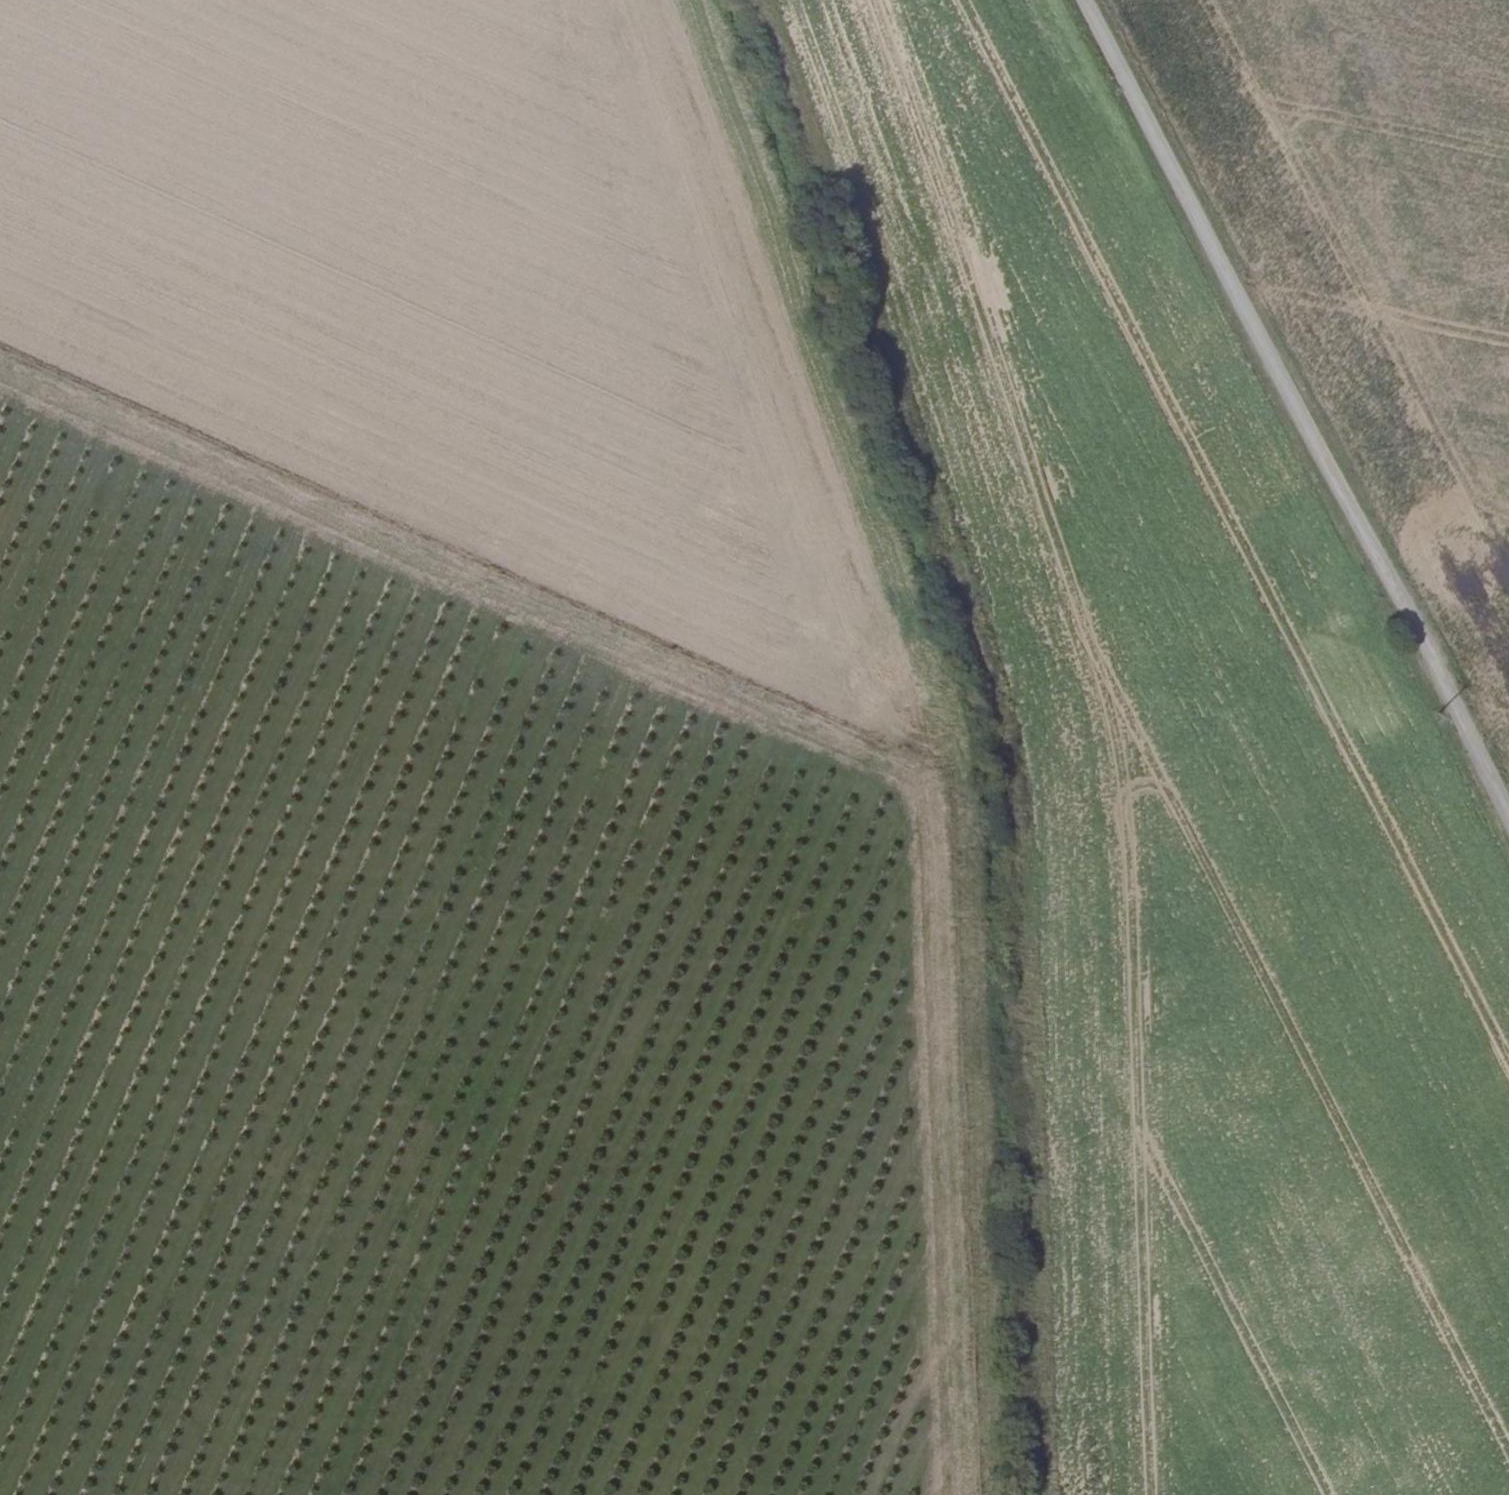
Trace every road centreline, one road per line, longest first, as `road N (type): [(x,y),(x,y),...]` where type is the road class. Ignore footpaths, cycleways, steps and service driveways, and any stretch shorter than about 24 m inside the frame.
road 1 (track): [(1508,810),(1090,0)]

